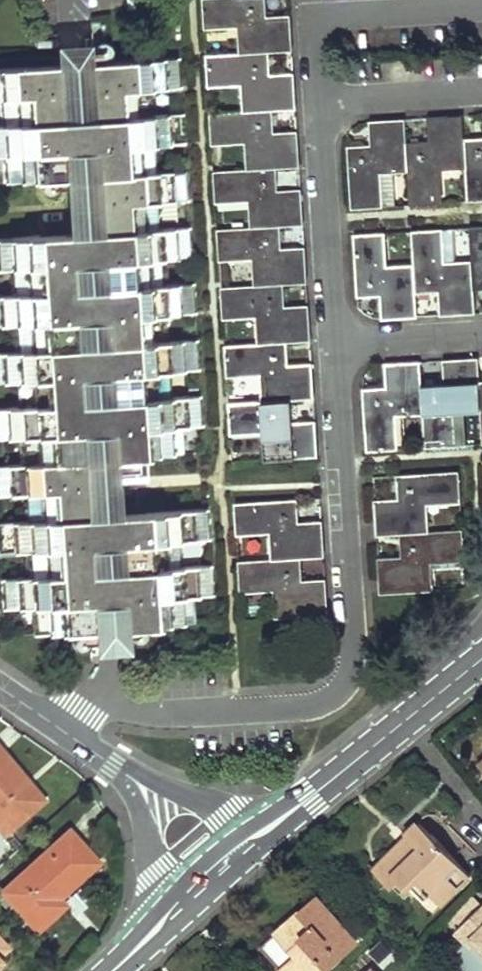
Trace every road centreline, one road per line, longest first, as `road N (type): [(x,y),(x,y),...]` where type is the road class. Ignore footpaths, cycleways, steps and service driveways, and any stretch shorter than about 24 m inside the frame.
road 1 (residential): [(105,704),(110,653),(69,0)]
road 2 (residential): [(105,704),(294,707),(323,702),(345,680),(355,649),(333,347)]
road 3 (tertiary): [(246,844),(481,658)]
road 4 (residential): [(333,347),(316,103)]
road 5 (residential): [(316,103),(481,93)]
road 6 (residential): [(316,103),(317,23),(347,3),(394,0)]
road 7 (residential): [(481,339),(333,347)]
road 8 (residential): [(127,775),(160,884),(177,909)]
road 9 (residential): [(246,844),(224,814),(127,775)]

